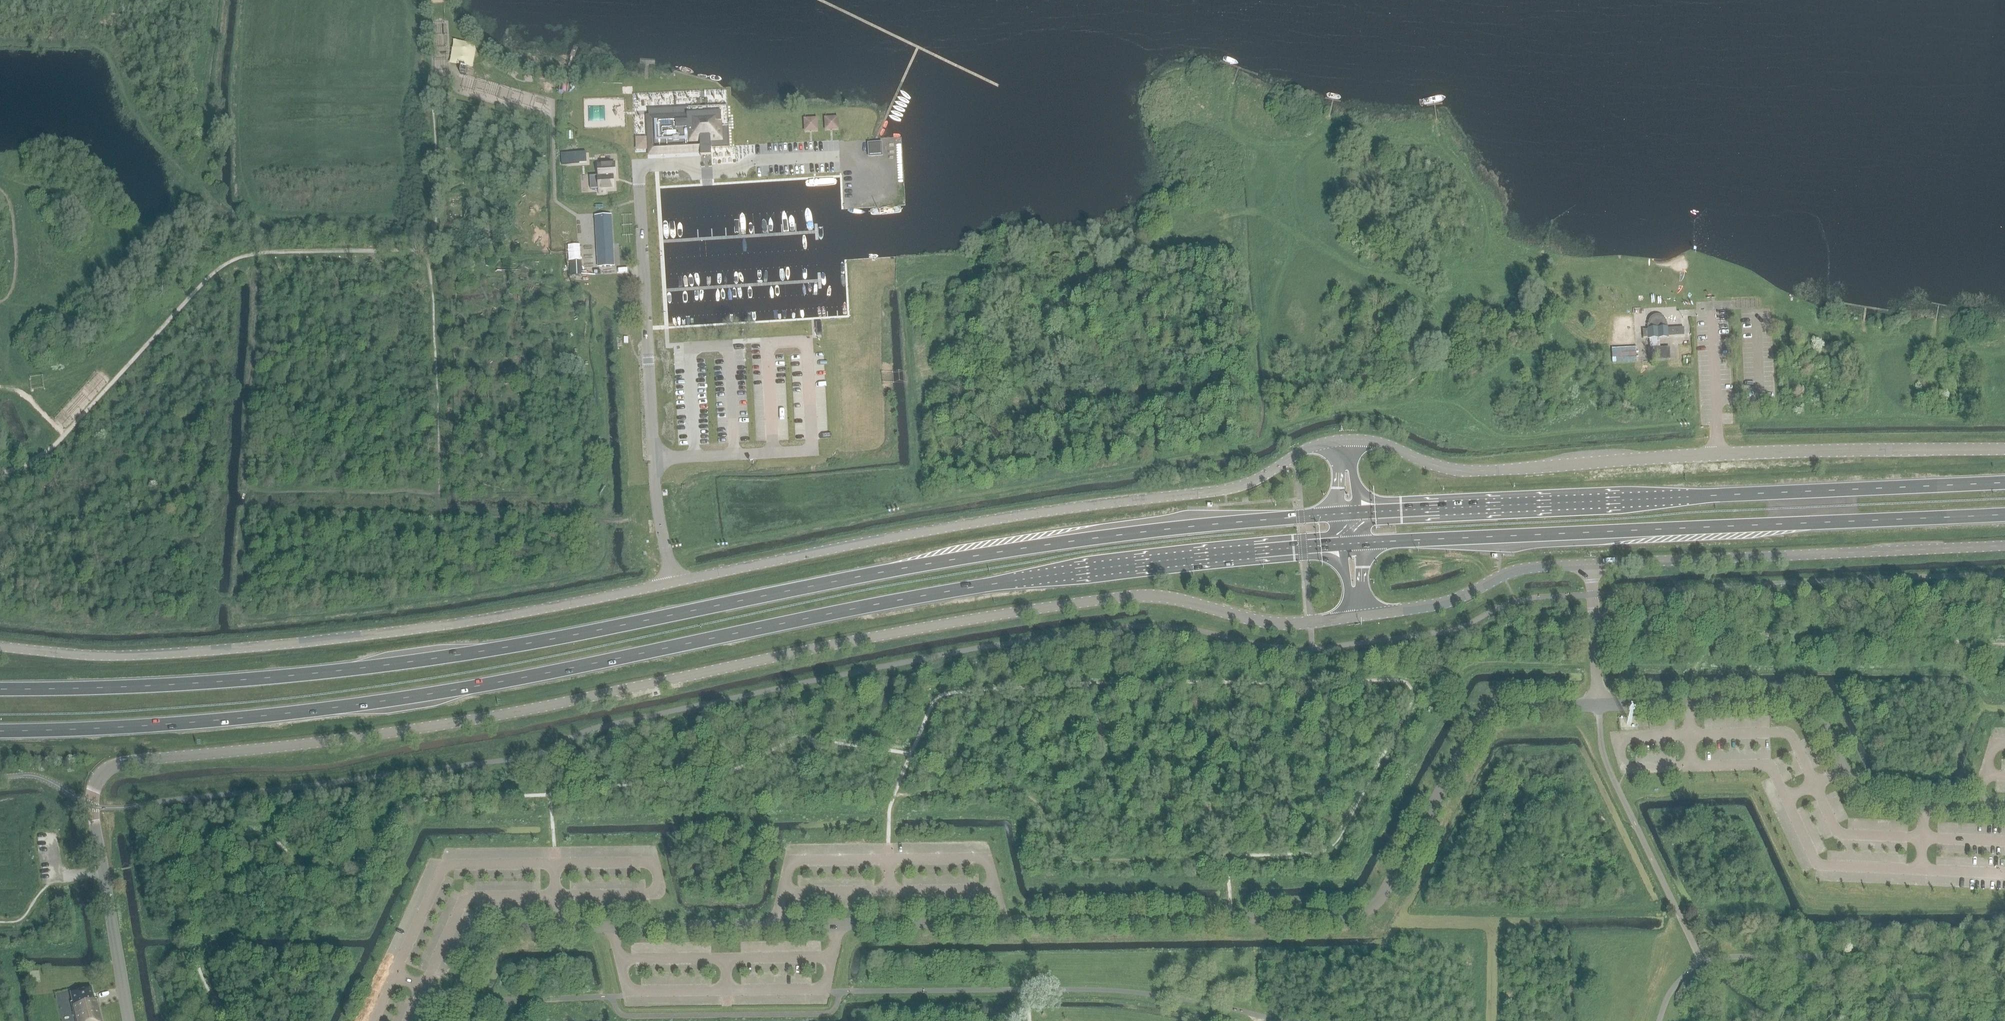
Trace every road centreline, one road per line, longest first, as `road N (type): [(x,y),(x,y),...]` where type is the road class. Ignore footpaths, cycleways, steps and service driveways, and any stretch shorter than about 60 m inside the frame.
road 1 (tertiary): [(129,1020),(93,807),(98,781),(117,765),(478,719),(866,638),(1121,597),(1164,597),(1280,623),(1359,616)]
road 2 (unclassified): [(444,1020),(479,948),(518,929),(1360,913),(1382,896),(1479,722),(1508,707),(1599,705),(1590,565)]
road 3 (tertiary): [(0,646),(104,656),(212,651),(488,620),(925,531),(1225,490),(1317,444),(1345,439)]
road 4 (trunk): [(0,731),(390,700),(1002,582),(1342,544)]
road 5 (trunk): [(1340,515),(974,556),(387,666),(268,679),(0,689)]
road 6 (unclassified): [(1345,439),(1468,471),(1719,454),(2004,449)]
road 7 (trunk): [(2004,483),(1360,513)]
road 8 (trunk): [(1362,542),(2004,513)]
road 9 (unclassified): [(1590,565),(2004,546)]
road 10 (unclassified): [(1359,616),(1447,602),(1510,572),(1590,565)]

